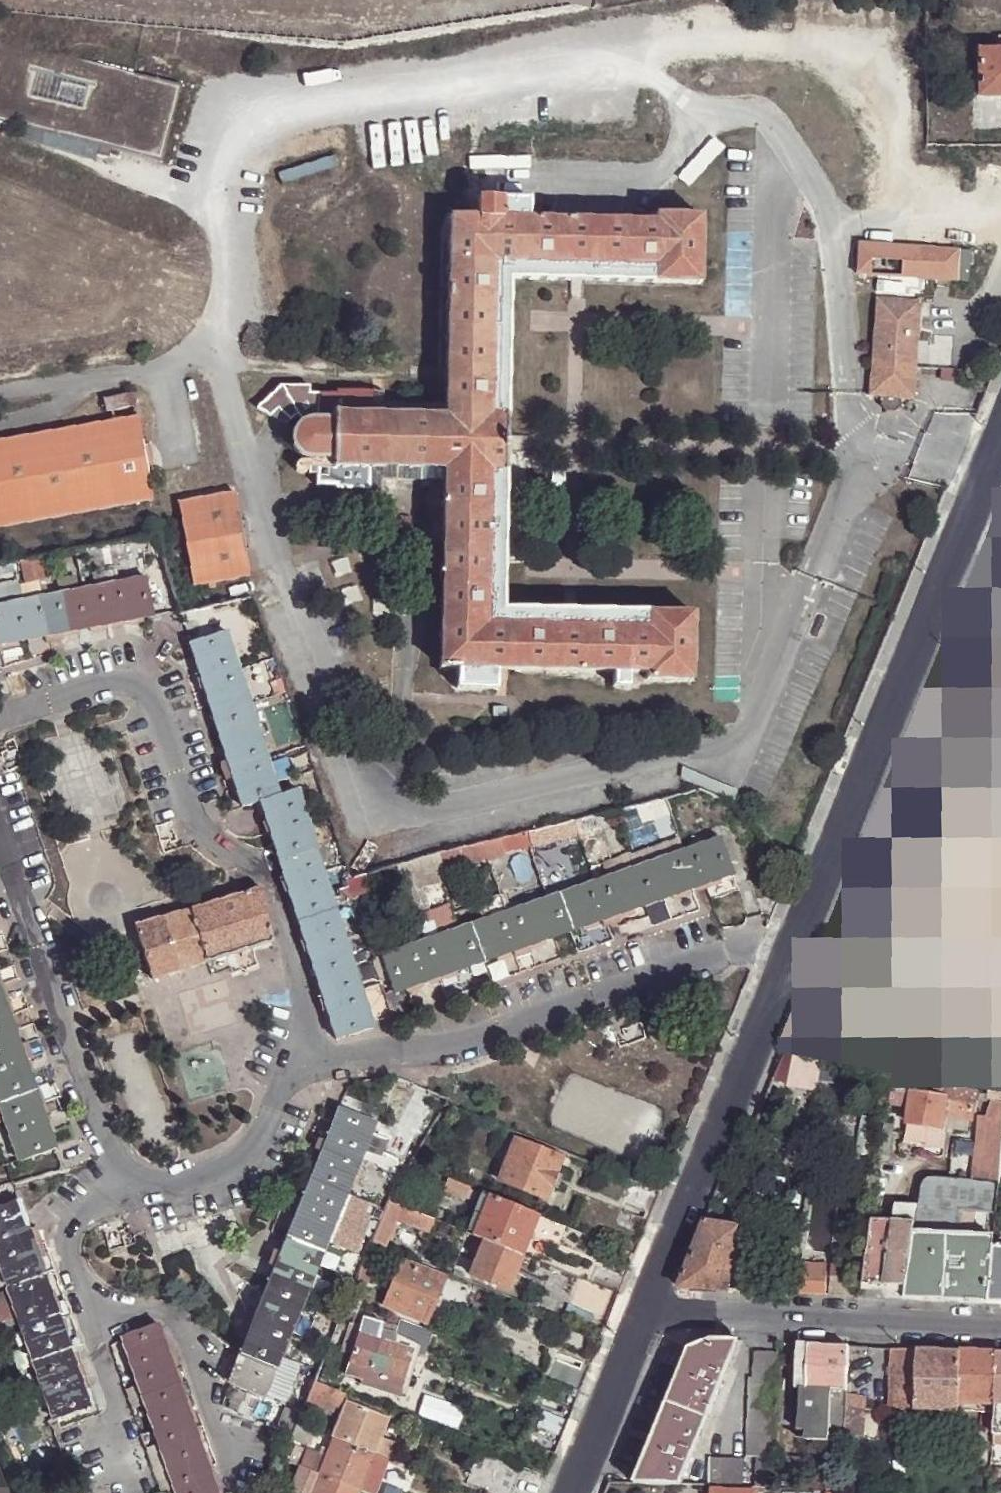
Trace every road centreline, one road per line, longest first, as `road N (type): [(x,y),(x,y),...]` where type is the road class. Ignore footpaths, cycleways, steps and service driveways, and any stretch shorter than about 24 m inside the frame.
road 1 (unclassified): [(0,722),(16,708),(109,686),(154,700),(198,820),(275,887),(318,1063)]
road 2 (residential): [(790,951),(1000,422)]
road 3 (unclassified): [(318,1063),(408,1049),(758,942),(790,951)]
road 4 (residential): [(647,1306),(790,951)]
road 5 (unclassified): [(121,1185),(0,834)]
road 6 (residential): [(1000,1325),(647,1306)]
road 7 (unclassified): [(83,1302),(158,1309),(182,1326),(235,1467)]
road 8 (unclassified): [(318,1063),(287,1081),(237,1164),(178,1187),(121,1185)]
road 9 (residential): [(570,1492),(647,1306)]
road 10 (unclassified): [(83,1302),(127,1477)]
road 11 (unclassified): [(121,1185),(75,1225),(69,1262),(83,1302)]

